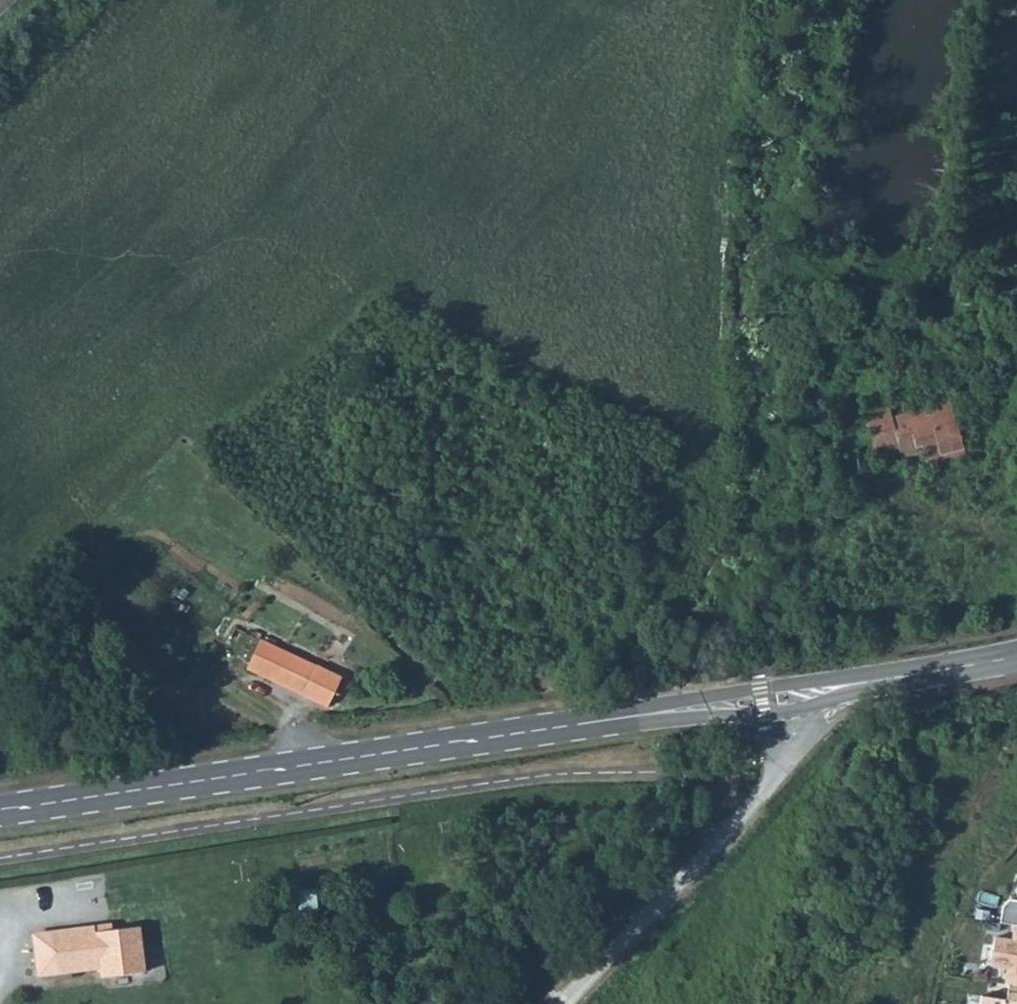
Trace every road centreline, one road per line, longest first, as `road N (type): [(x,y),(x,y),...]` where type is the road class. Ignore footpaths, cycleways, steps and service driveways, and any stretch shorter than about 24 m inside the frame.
road 1 (secondary): [(1016,656),(795,696),(0,809)]

